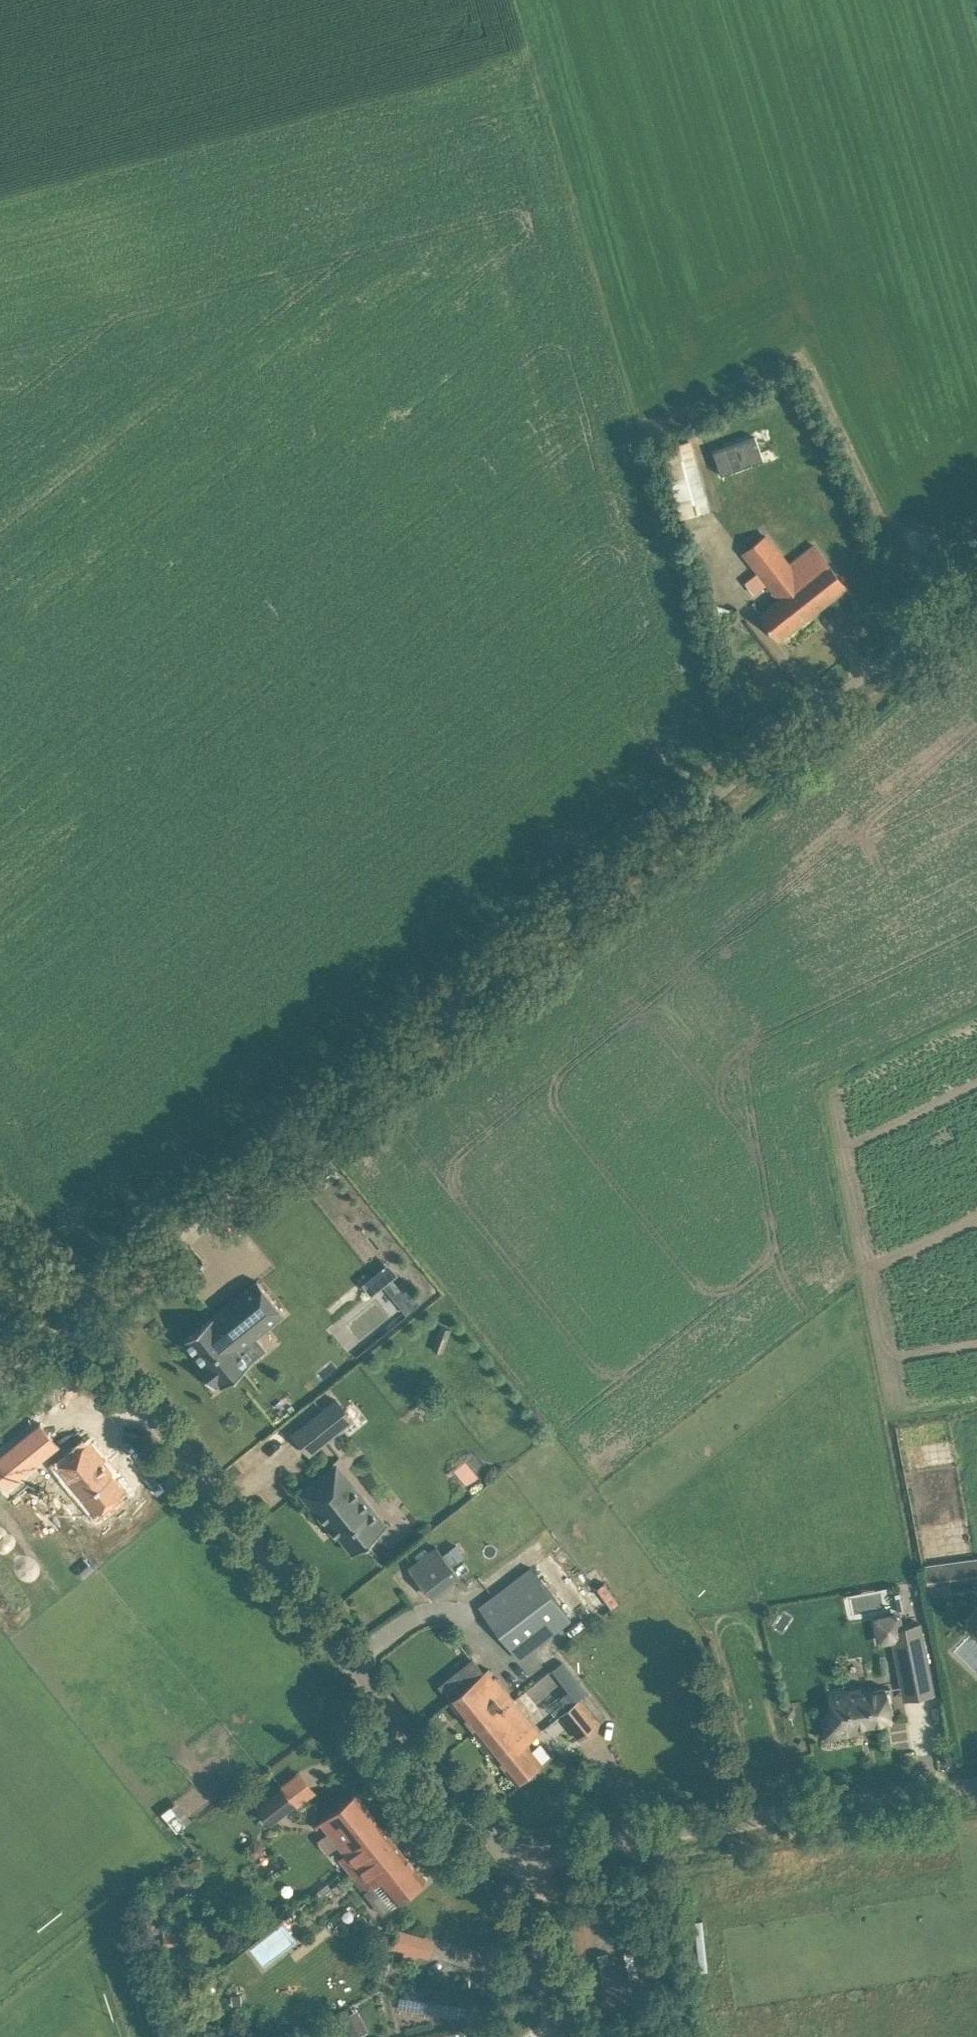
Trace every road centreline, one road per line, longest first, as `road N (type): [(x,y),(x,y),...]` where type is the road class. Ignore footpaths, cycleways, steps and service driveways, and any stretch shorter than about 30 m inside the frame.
road 1 (unclassified): [(66,1312),(961,595)]
road 2 (unclassified): [(513,1861),(66,1312)]
road 3 (unclassified): [(513,1861),(976,1786)]
road 4 (unclassified): [(551,2036),(513,1861)]

